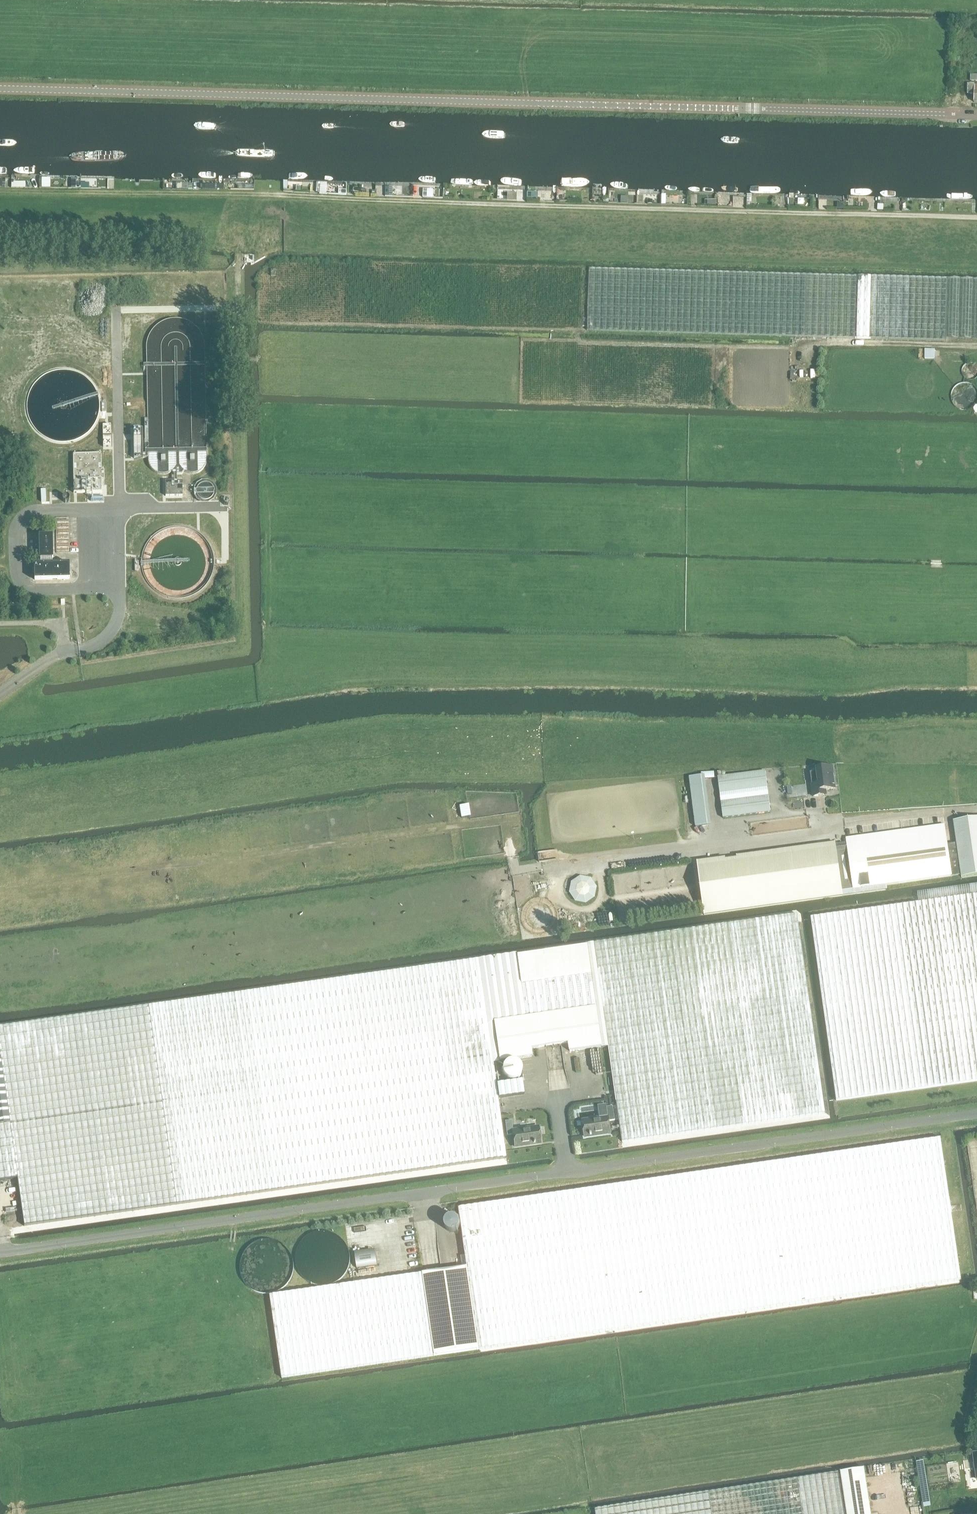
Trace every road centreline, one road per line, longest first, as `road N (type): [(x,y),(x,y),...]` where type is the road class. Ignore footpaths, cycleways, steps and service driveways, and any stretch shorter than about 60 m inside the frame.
road 1 (unclassified): [(0,1254),(976,1114)]
road 2 (track): [(0,191),(976,220)]
road 3 (tertiary): [(976,115),(0,90)]
road 4 (track): [(0,895),(521,817)]

